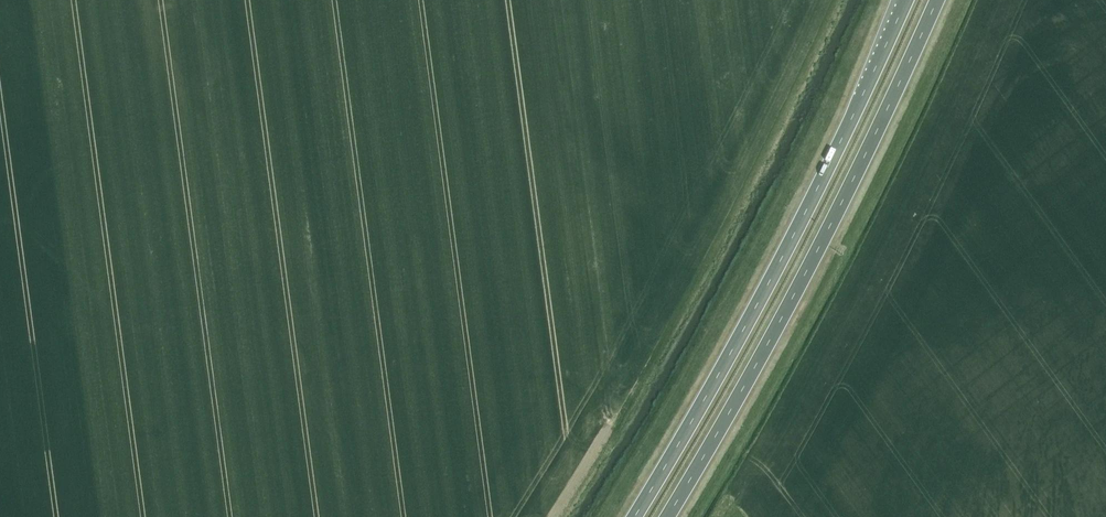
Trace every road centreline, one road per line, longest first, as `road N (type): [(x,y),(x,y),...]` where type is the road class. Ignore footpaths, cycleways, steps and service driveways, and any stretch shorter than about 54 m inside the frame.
road 1 (trunk): [(905,0),(759,299),(633,516)]
road 2 (trunk): [(669,516),(784,312),(936,0)]

